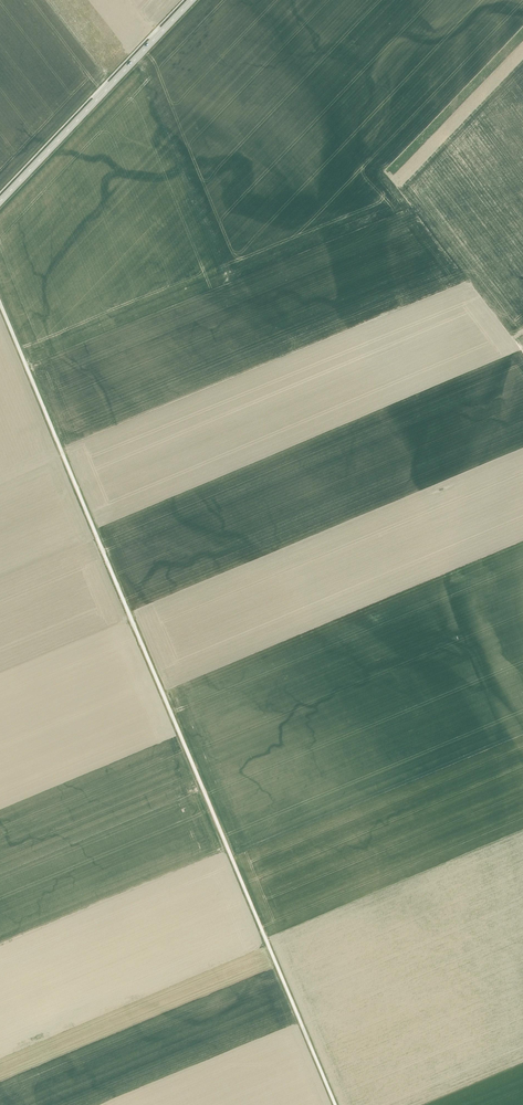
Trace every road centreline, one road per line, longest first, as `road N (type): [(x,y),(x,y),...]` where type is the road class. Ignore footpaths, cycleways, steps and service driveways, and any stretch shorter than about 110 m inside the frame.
road 1 (tertiary): [(192,0),(0,202)]

